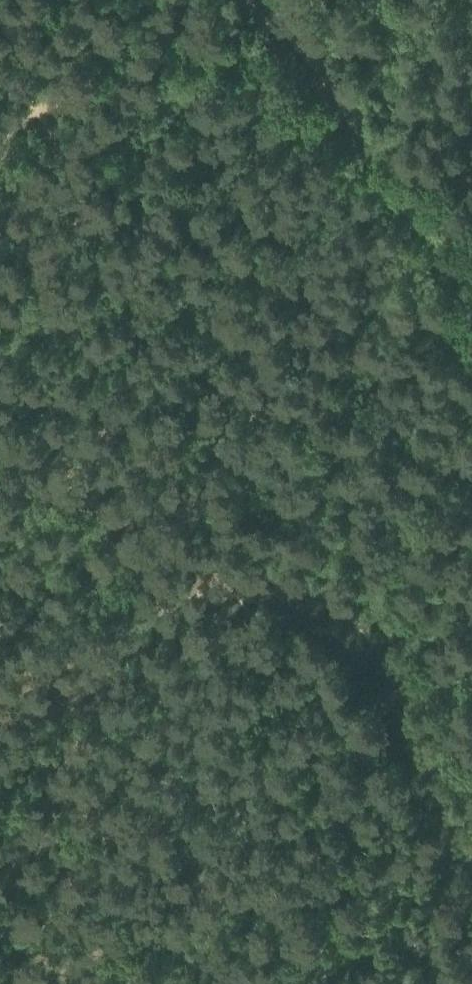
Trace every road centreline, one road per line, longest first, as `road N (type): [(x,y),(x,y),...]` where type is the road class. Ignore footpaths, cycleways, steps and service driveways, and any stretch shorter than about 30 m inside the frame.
road 1 (track): [(0,720),(220,579),(239,571),(281,574),(321,595),(356,634),(455,853)]
road 2 (track): [(0,392),(198,274),(198,239),(187,216),(99,99)]
road 3 (track): [(302,899),(62,967),(0,833)]
road 4 (track): [(471,274),(257,0)]
road 5 (track): [(455,853),(302,899)]

